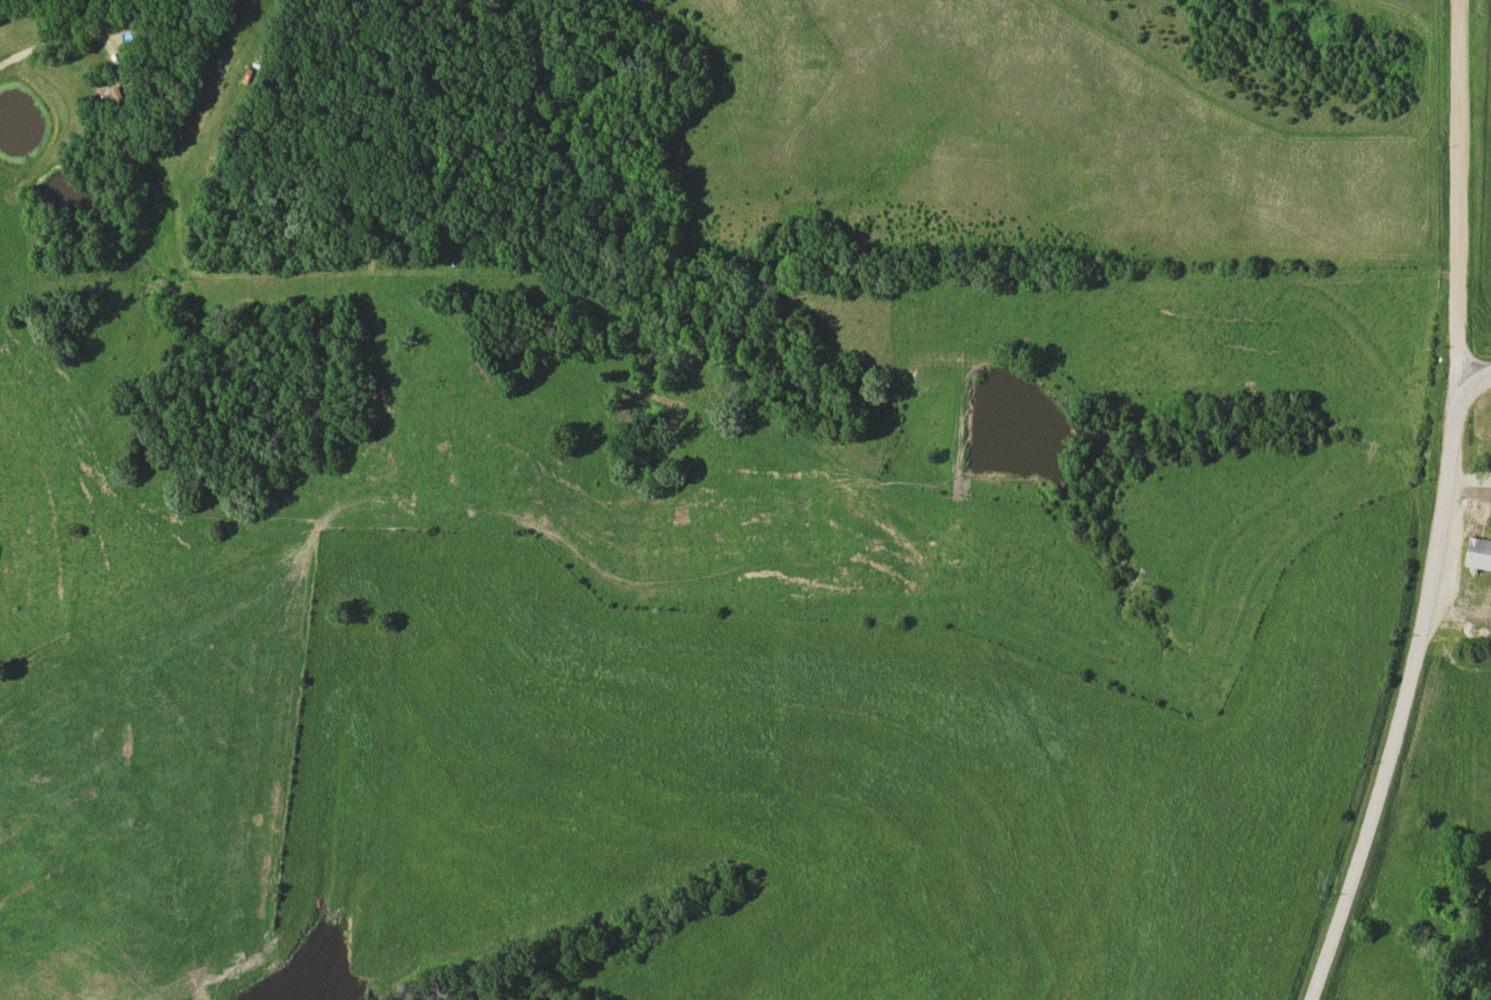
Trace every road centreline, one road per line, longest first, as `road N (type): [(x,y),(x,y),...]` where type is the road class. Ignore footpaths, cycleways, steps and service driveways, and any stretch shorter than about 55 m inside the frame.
road 1 (tertiary): [(1309,999),(1405,700),(1456,407)]
road 2 (residential): [(1456,407),(1461,0)]

